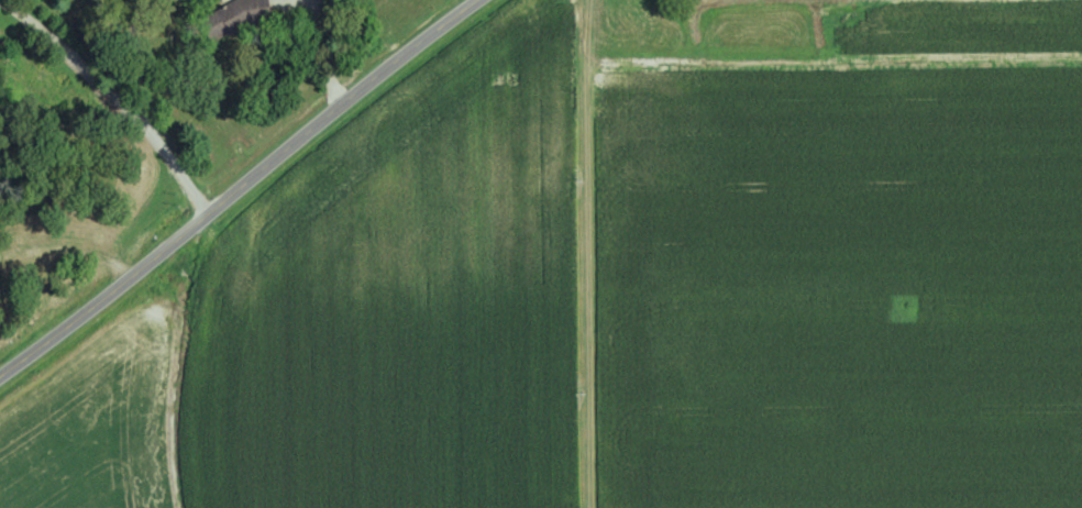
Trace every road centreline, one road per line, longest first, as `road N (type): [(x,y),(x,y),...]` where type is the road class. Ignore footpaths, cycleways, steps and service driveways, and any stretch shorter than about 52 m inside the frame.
road 1 (tertiary): [(0,367),(210,213),(473,0)]

